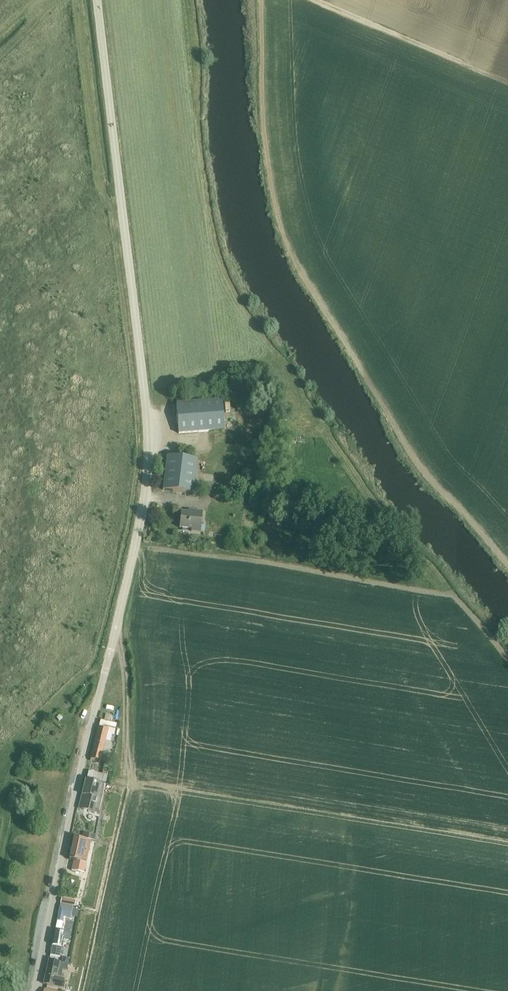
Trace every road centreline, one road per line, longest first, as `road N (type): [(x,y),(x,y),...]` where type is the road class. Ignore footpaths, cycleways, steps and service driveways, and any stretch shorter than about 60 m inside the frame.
road 1 (unclassified): [(110,650),(143,509),(150,435),(95,0)]
road 2 (residential): [(34,990),(110,650)]
road 3 (track): [(314,0),(507,82)]
road 4 (track): [(114,634),(127,687),(125,782)]

